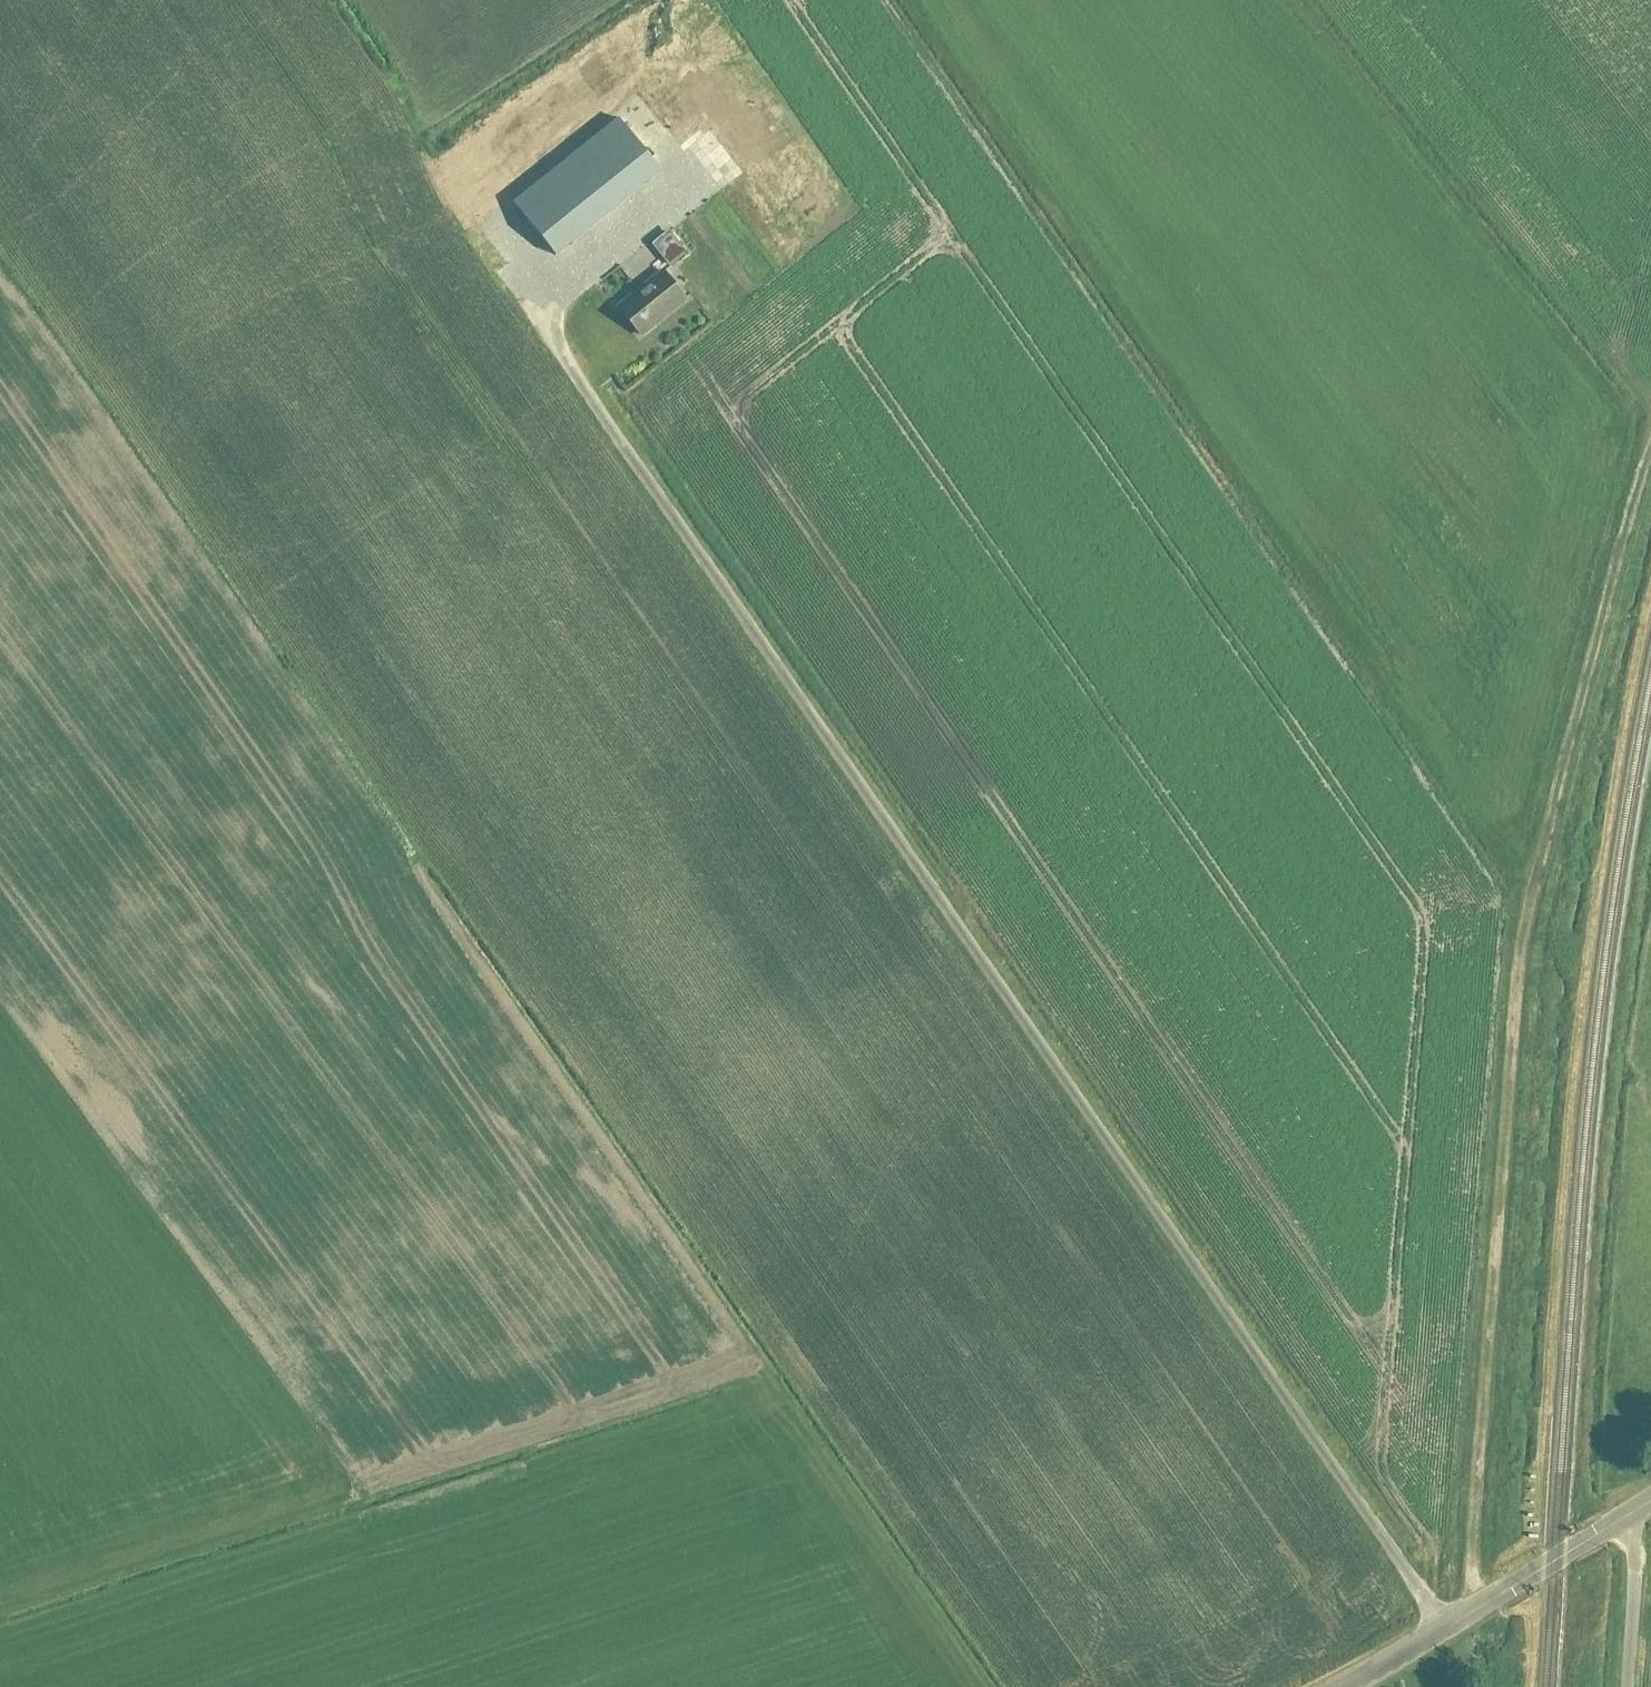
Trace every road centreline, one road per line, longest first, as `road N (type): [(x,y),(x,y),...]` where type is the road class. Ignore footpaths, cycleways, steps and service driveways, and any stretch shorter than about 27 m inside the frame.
road 1 (tertiary): [(1343,1686),(1650,1501)]

